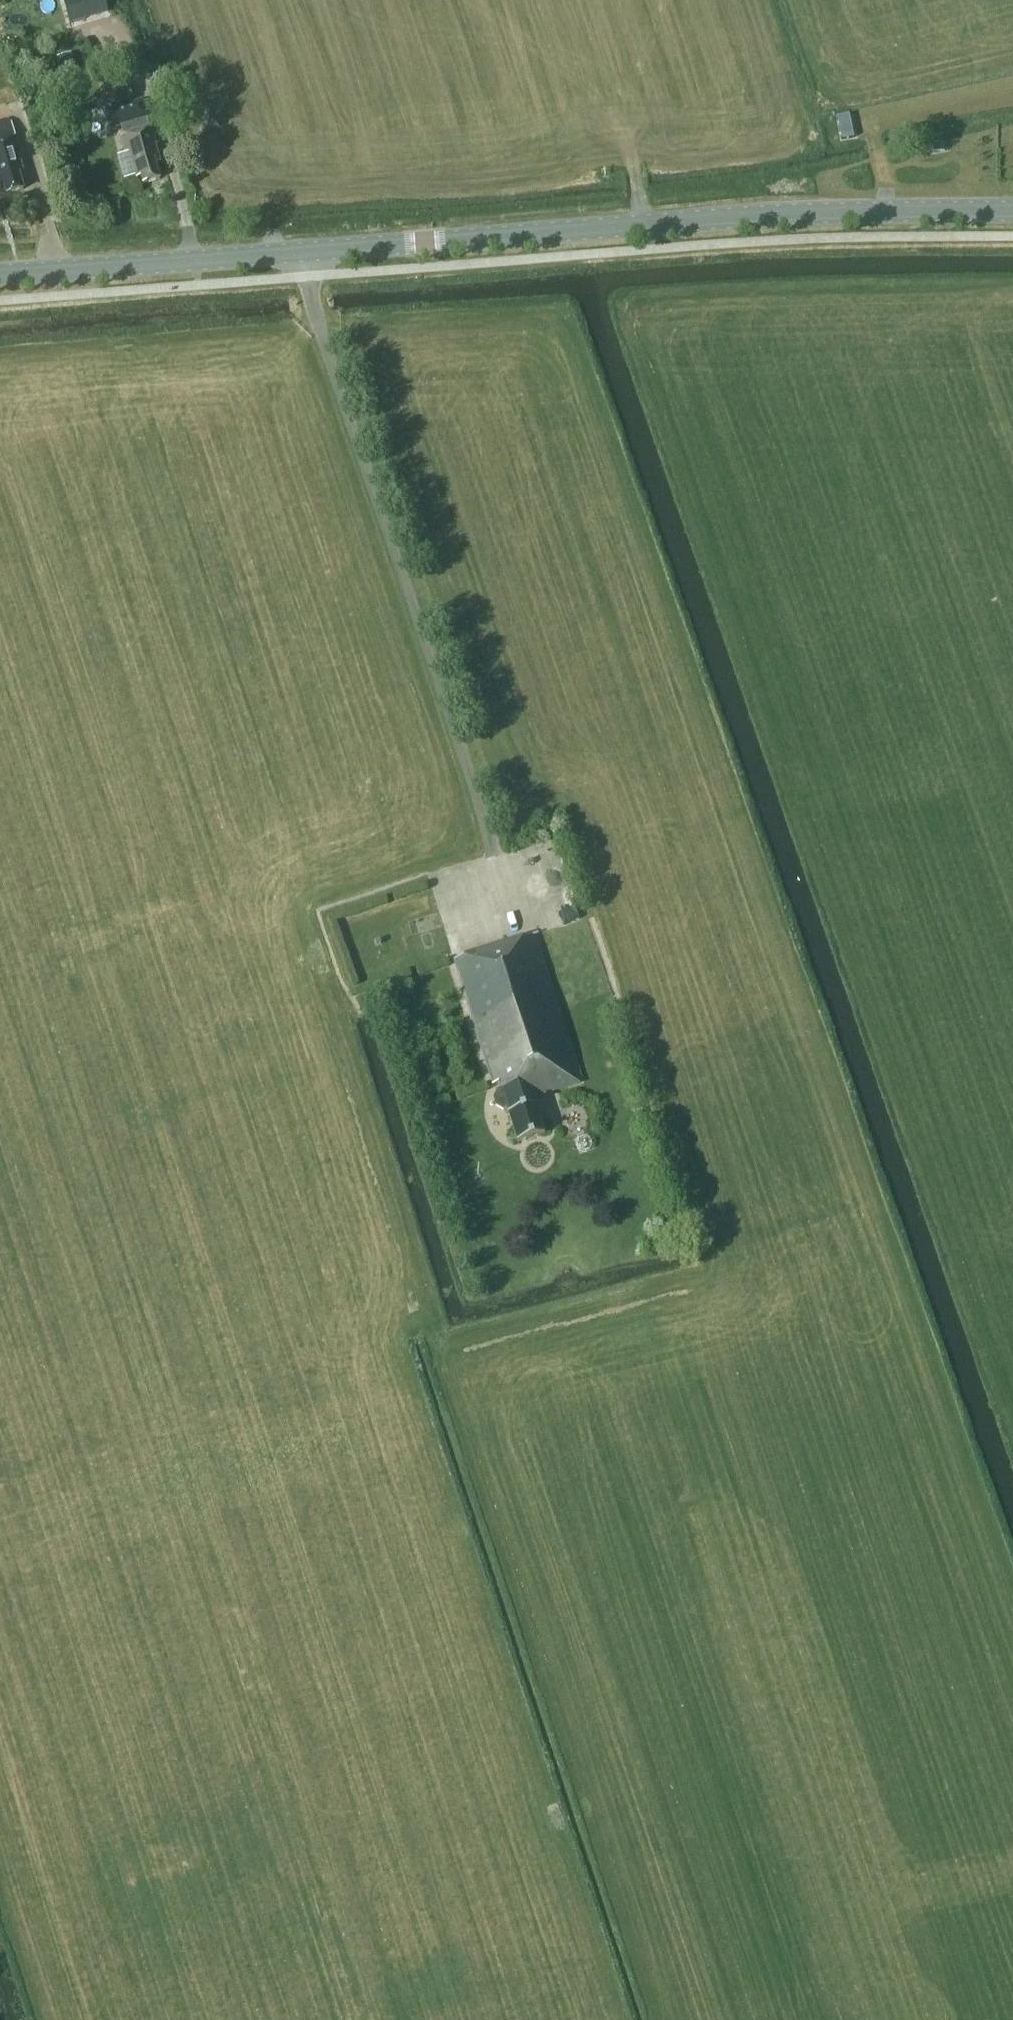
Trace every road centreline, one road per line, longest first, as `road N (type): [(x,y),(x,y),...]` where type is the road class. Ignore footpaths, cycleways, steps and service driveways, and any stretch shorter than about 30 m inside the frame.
road 1 (tertiary): [(0,272),(745,222),(1012,215)]

